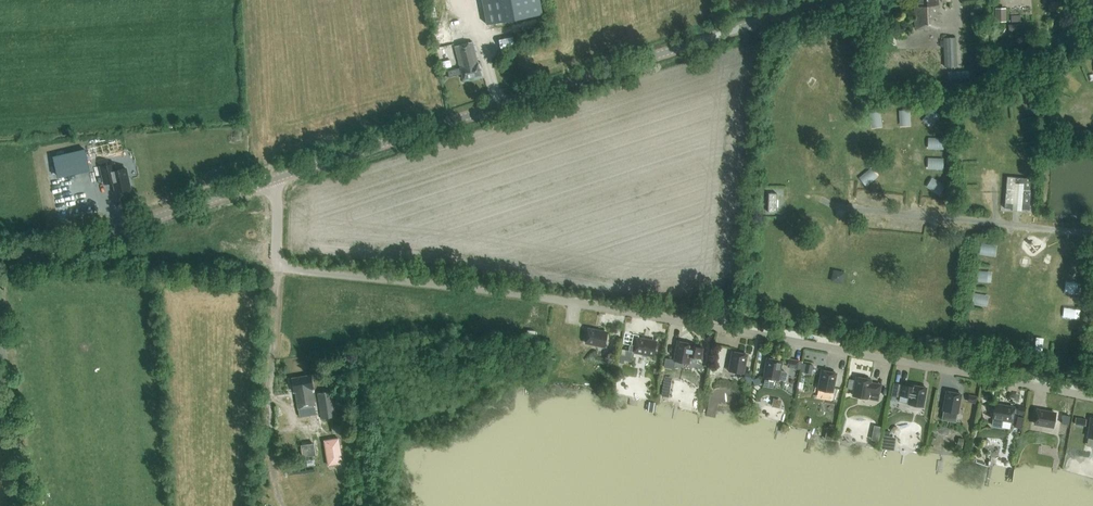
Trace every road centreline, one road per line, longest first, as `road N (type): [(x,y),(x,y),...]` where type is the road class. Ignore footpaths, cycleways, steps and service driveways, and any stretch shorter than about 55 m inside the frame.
road 1 (unclassified): [(279,177),(280,271),(706,315),(1092,383)]
road 2 (tertiary): [(279,177),(828,0)]
road 3 (tertiary): [(0,257),(53,251),(279,177)]

